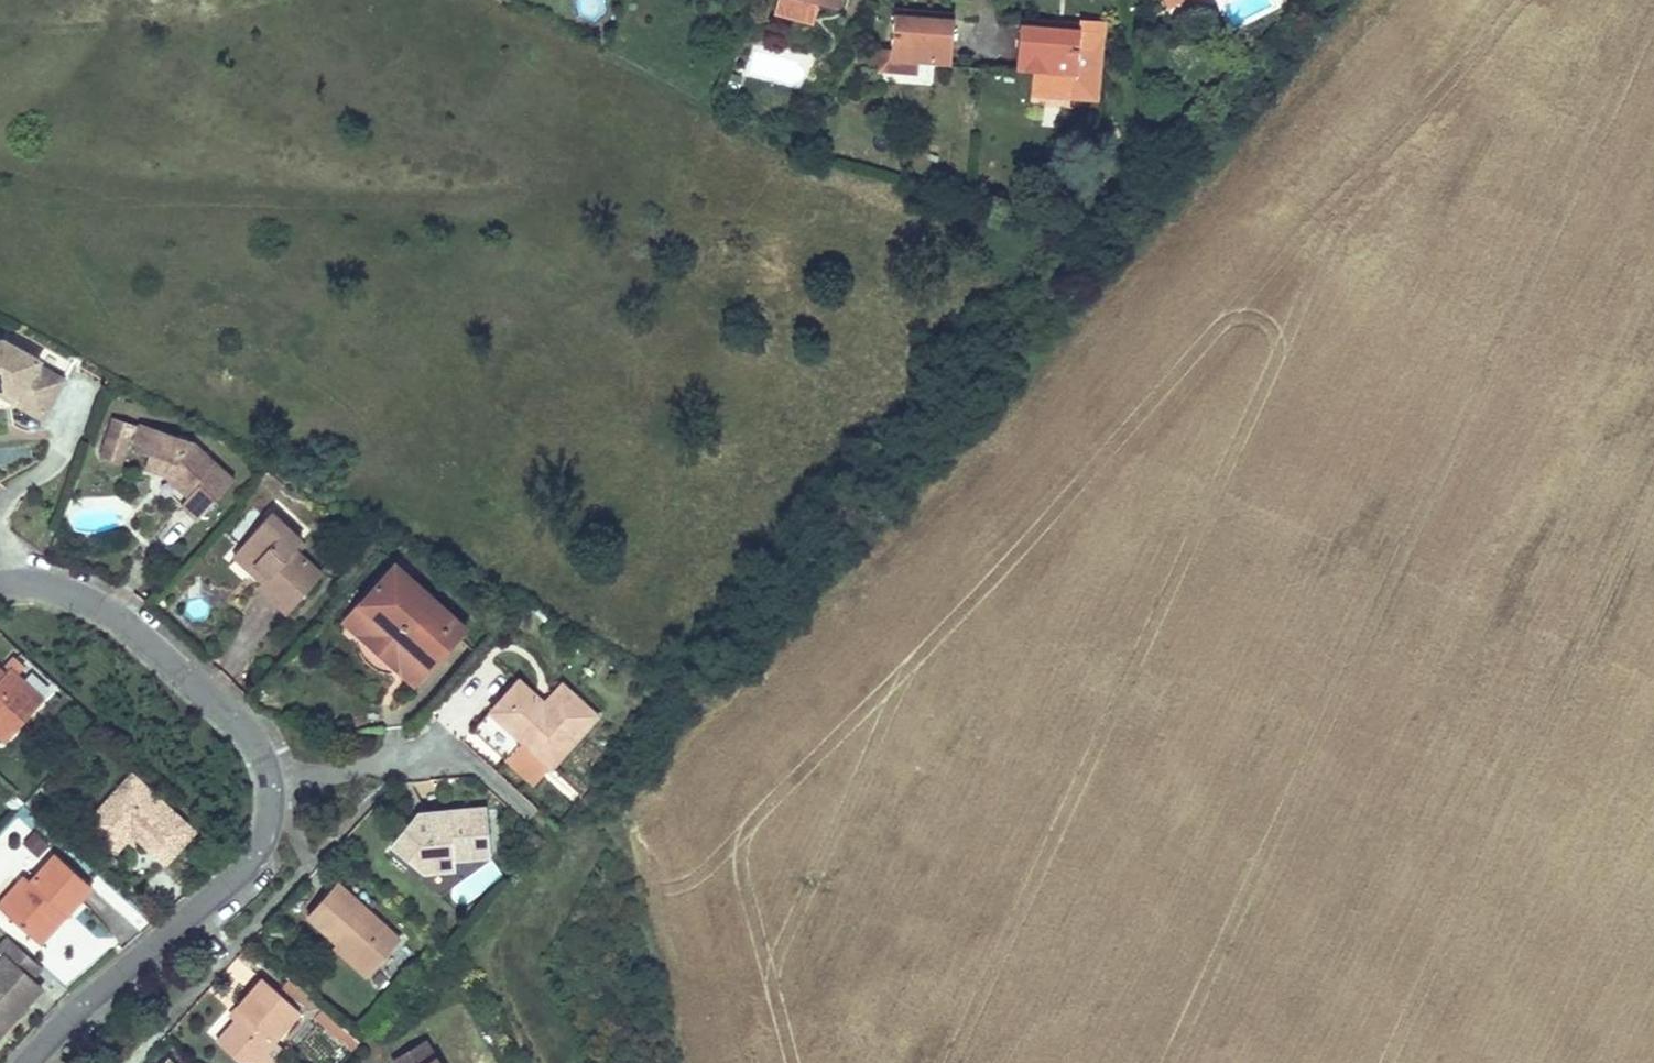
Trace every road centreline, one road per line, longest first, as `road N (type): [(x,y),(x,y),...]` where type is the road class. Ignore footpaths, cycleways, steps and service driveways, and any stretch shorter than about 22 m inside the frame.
road 1 (residential): [(264,775),(269,810),(260,847),(239,874),(24,1062)]
road 2 (residential): [(0,587),(52,588),(110,613),(238,726),(264,775)]
road 3 (residential): [(431,758),(294,780),(264,775)]

